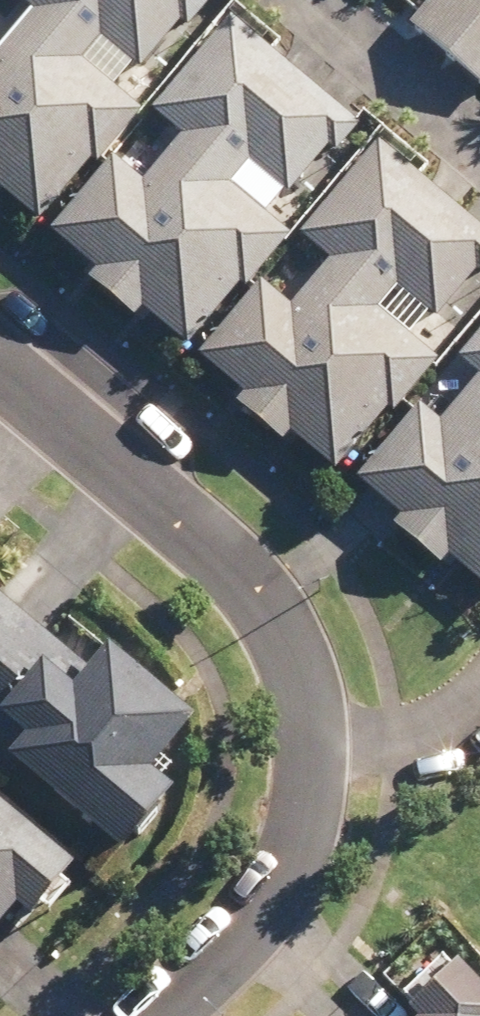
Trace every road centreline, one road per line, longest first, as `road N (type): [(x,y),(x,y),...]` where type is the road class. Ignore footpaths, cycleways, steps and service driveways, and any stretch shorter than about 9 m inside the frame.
road 1 (residential): [(0,368),(237,568),(283,627),(310,729)]
road 2 (residential): [(310,729),(316,808),(303,858),(275,895),(149,1015)]
road 3 (residential): [(273,0),(479,171)]
road 4 (residential): [(479,712),(467,725),(310,729)]

